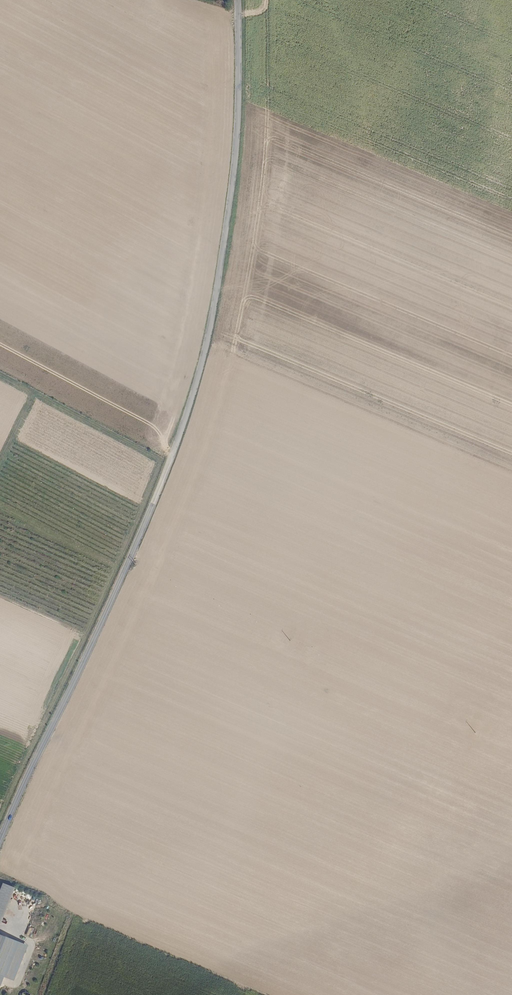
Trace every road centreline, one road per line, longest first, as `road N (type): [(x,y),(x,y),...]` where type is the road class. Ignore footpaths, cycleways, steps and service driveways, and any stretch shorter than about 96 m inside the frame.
road 1 (tertiary): [(0,842),(117,589),(192,399),(230,203),(238,0)]
road 2 (track): [(161,461),(0,377)]
road 3 (track): [(125,571),(0,504)]

